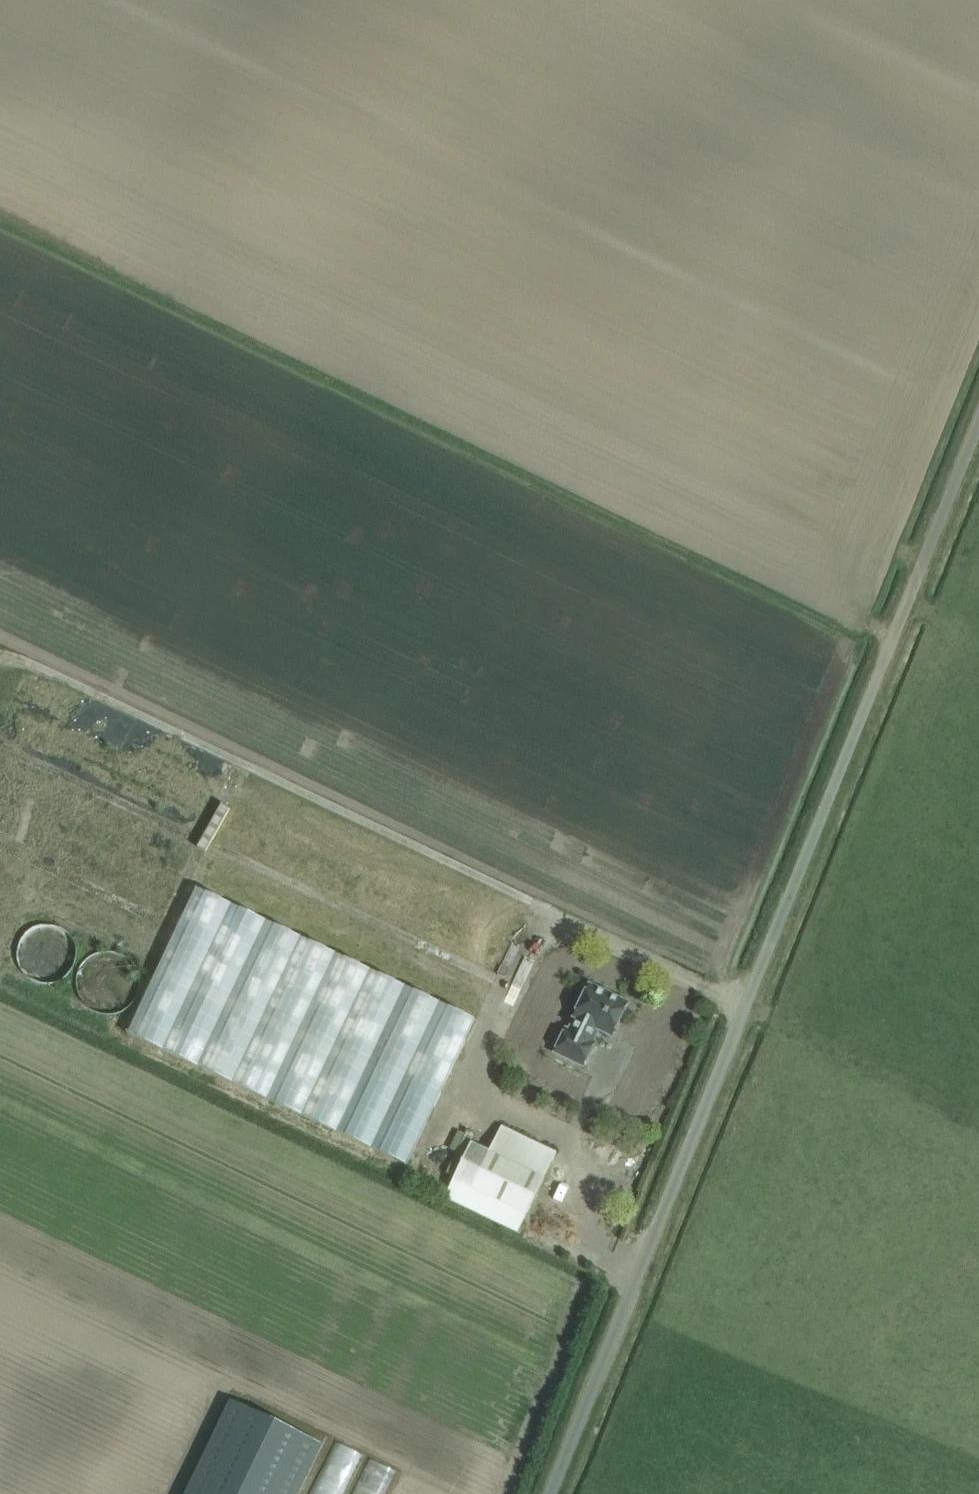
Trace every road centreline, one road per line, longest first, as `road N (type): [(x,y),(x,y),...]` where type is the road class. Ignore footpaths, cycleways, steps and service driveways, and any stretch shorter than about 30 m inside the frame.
road 1 (unclassified): [(551,1493),(978,438)]
road 2 (track): [(748,1020),(978,1133)]

